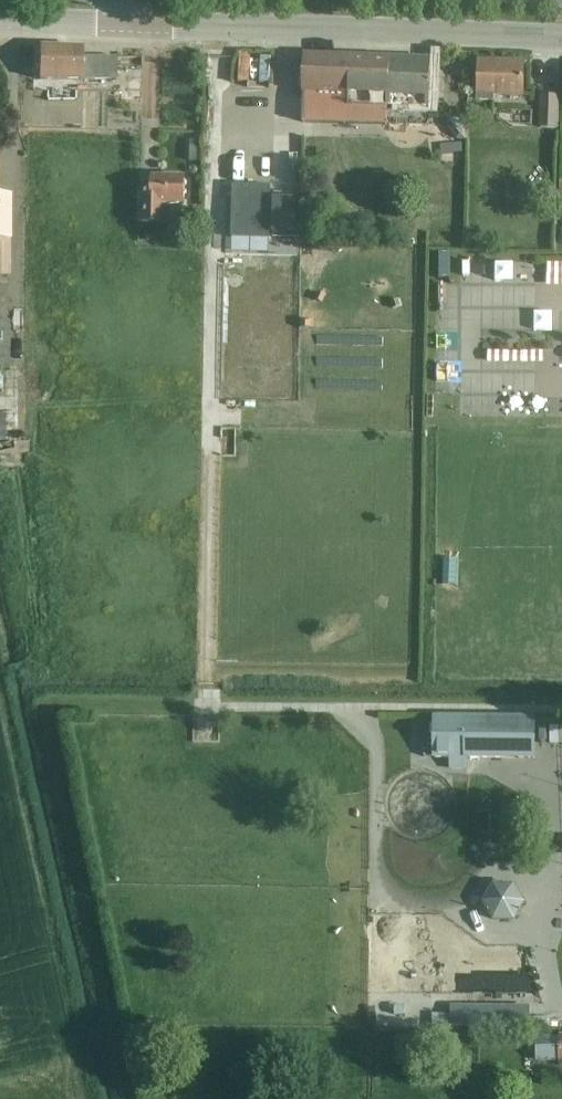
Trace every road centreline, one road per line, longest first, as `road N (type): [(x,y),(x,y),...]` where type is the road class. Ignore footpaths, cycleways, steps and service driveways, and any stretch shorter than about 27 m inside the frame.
road 1 (tertiary): [(129,24),(561,37)]
road 2 (tertiary): [(0,20),(129,24)]

